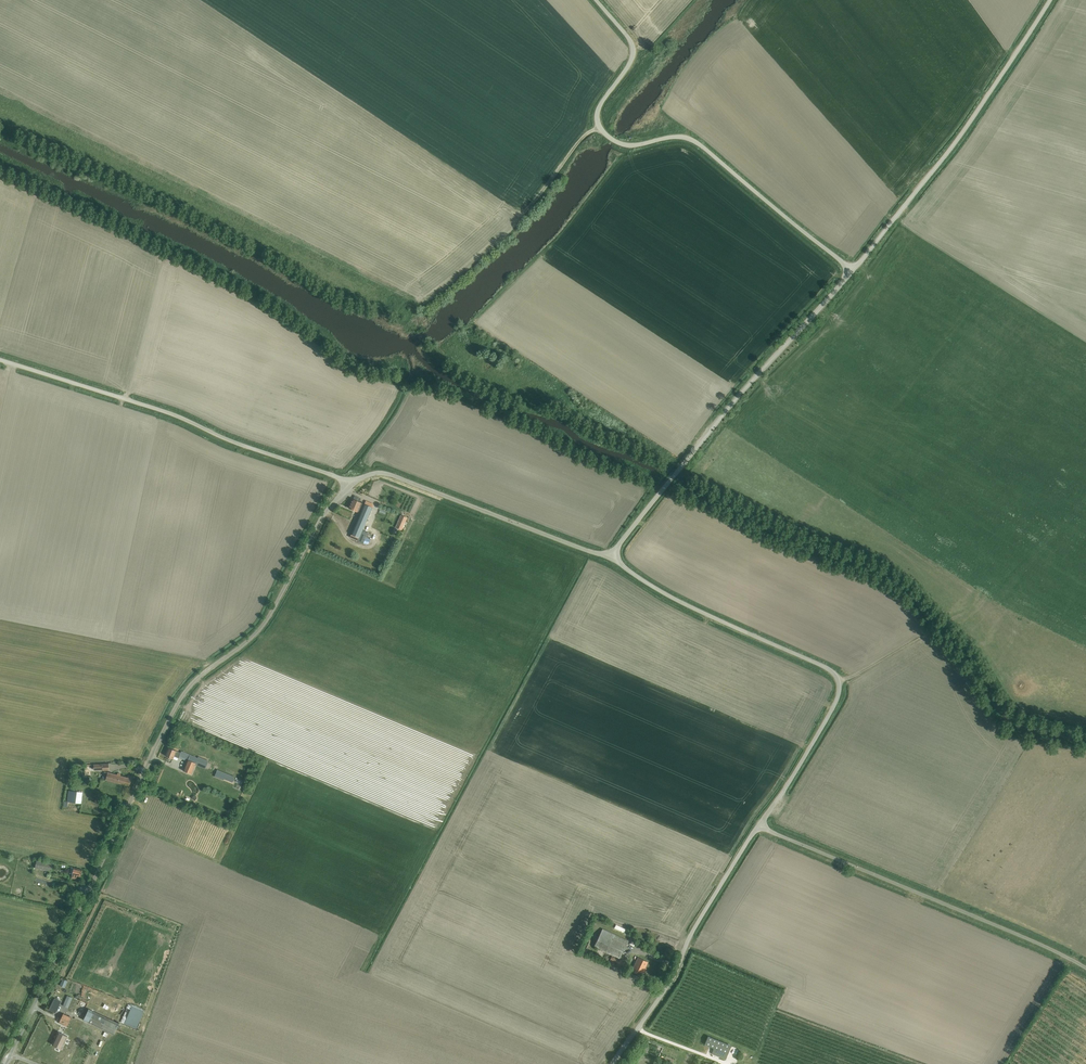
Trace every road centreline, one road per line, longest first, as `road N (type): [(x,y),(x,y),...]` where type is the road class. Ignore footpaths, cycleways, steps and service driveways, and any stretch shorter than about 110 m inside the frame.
road 1 (unclassified): [(6,1063),(175,708),(195,680),(264,623),(349,481)]
road 2 (unclassified): [(596,0),(632,47),(597,111),(602,131),(631,145),(695,141),(853,270)]
road 3 (unclassified): [(611,557),(836,677),(834,706),(759,825)]
road 4 (unclassified): [(853,270),(735,400),(611,557)]
road 5 (unclassified): [(349,481),(0,360)]
road 6 (unclassified): [(1085,968),(759,825)]
road 7 (unclassified): [(853,270),(961,135),(1050,0)]
road 8 (unclassified): [(759,825),(668,984),(611,1063)]
road 9 (unclassified): [(611,557),(389,474),(349,481)]
road 10 (track): [(969,617),(838,681)]

